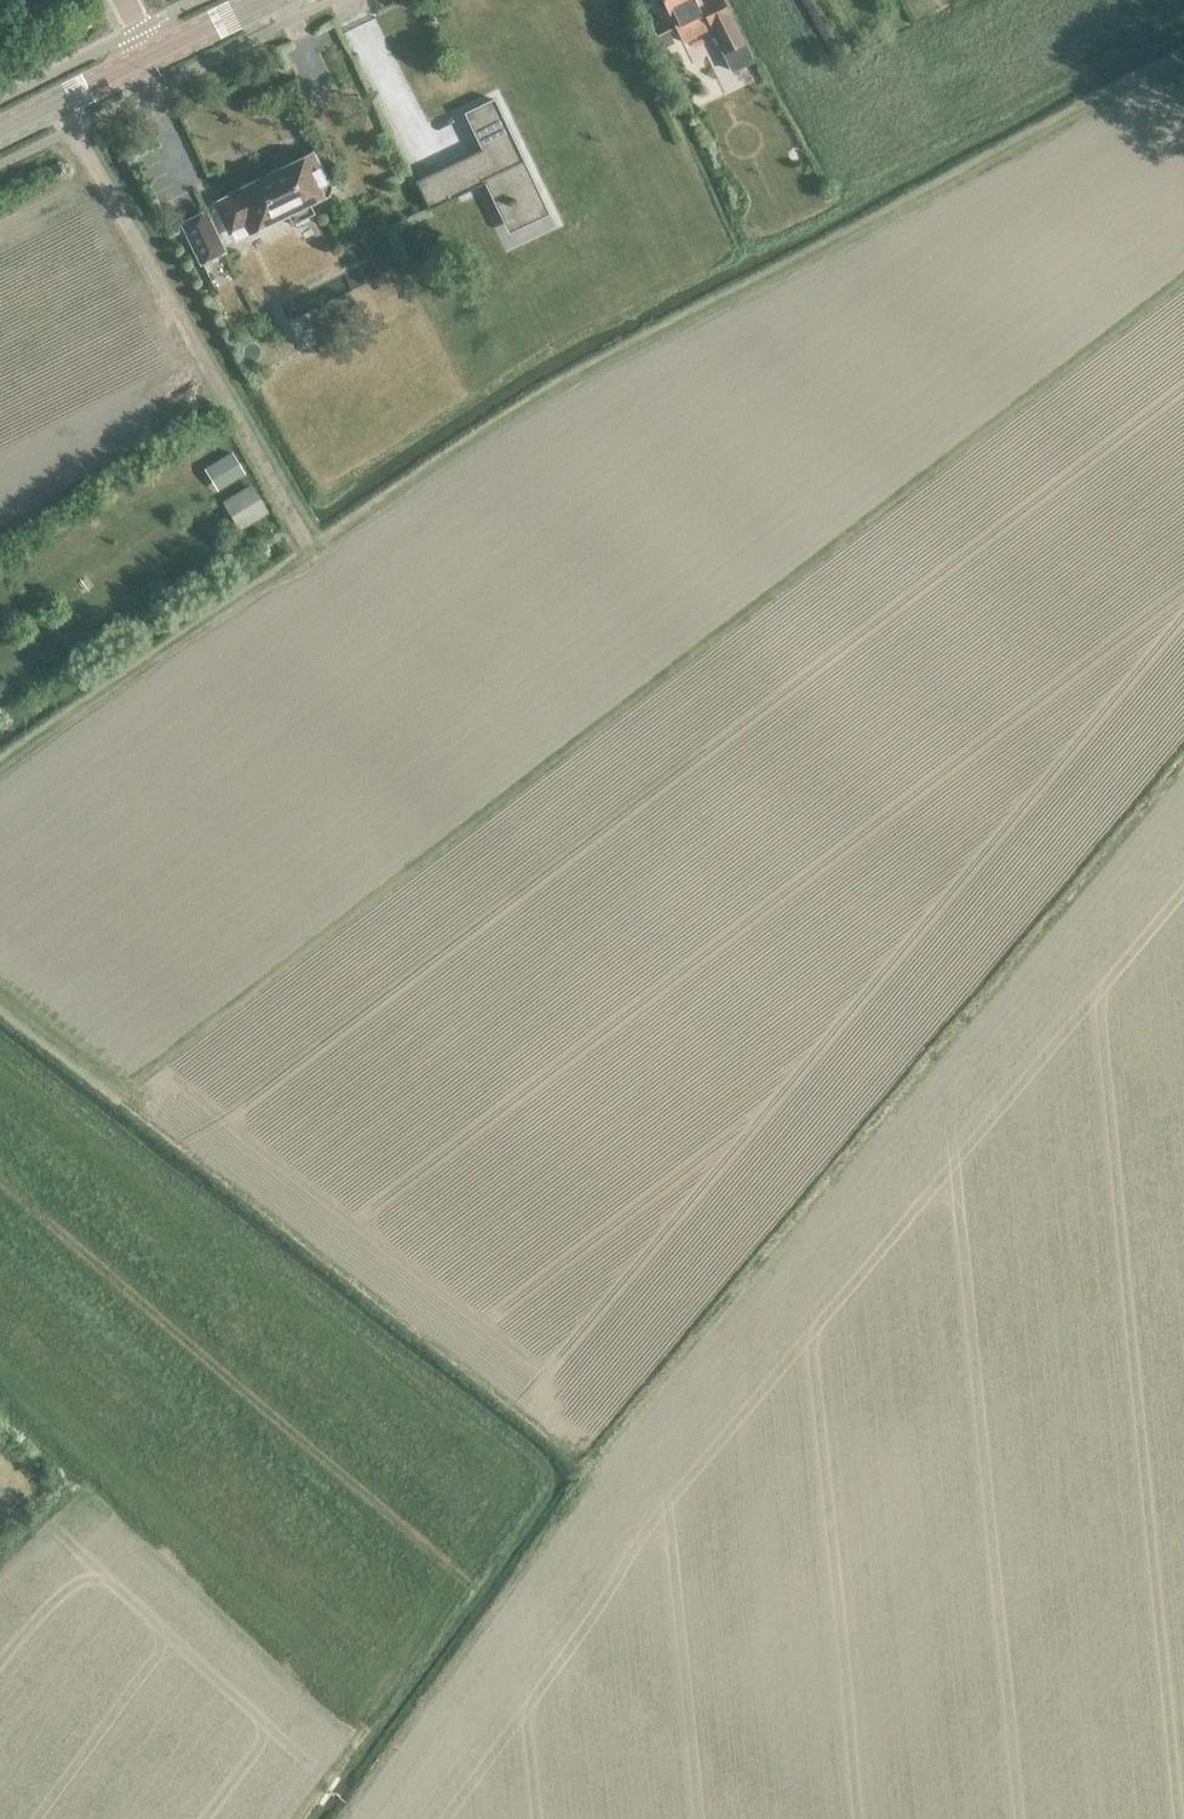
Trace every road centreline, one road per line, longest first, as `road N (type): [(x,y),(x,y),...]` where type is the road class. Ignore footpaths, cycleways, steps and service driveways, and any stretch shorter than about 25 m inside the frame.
road 1 (secondary): [(0,131),(152,55)]
road 2 (secondary): [(152,55),(266,0)]

